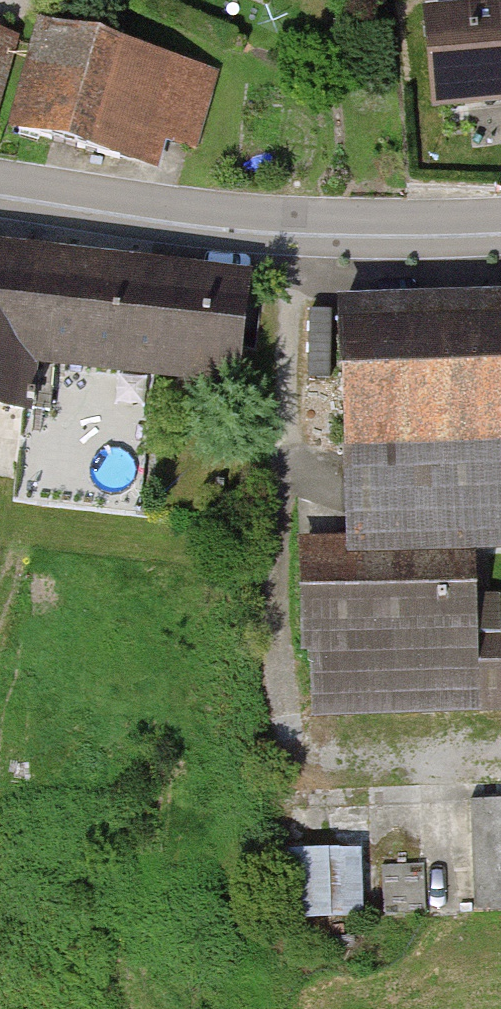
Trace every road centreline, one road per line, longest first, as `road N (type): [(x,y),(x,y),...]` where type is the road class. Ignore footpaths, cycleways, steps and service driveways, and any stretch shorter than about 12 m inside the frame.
road 1 (residential): [(0,177),(291,217),(500,214)]

